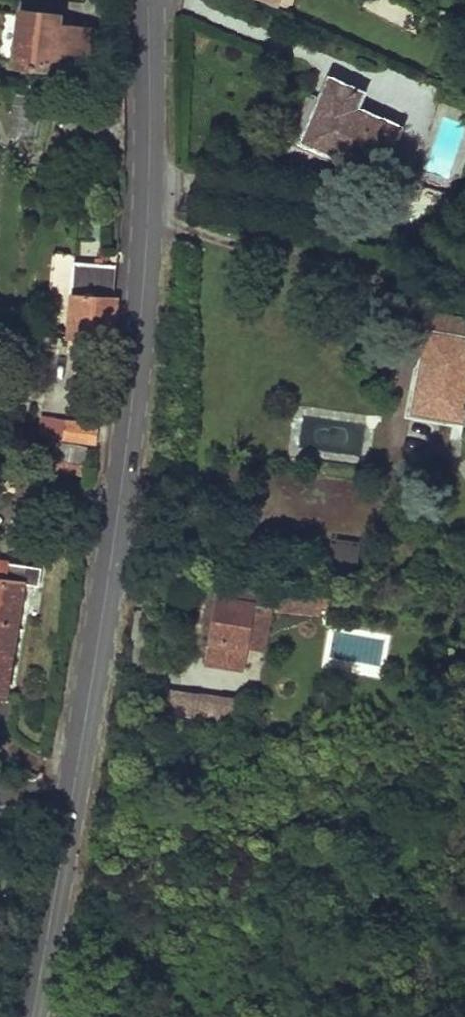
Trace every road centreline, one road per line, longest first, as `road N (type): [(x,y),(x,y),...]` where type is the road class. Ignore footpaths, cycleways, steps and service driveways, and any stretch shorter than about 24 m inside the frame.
road 1 (secondary): [(33,1016),(127,468),(146,299),(150,0)]

